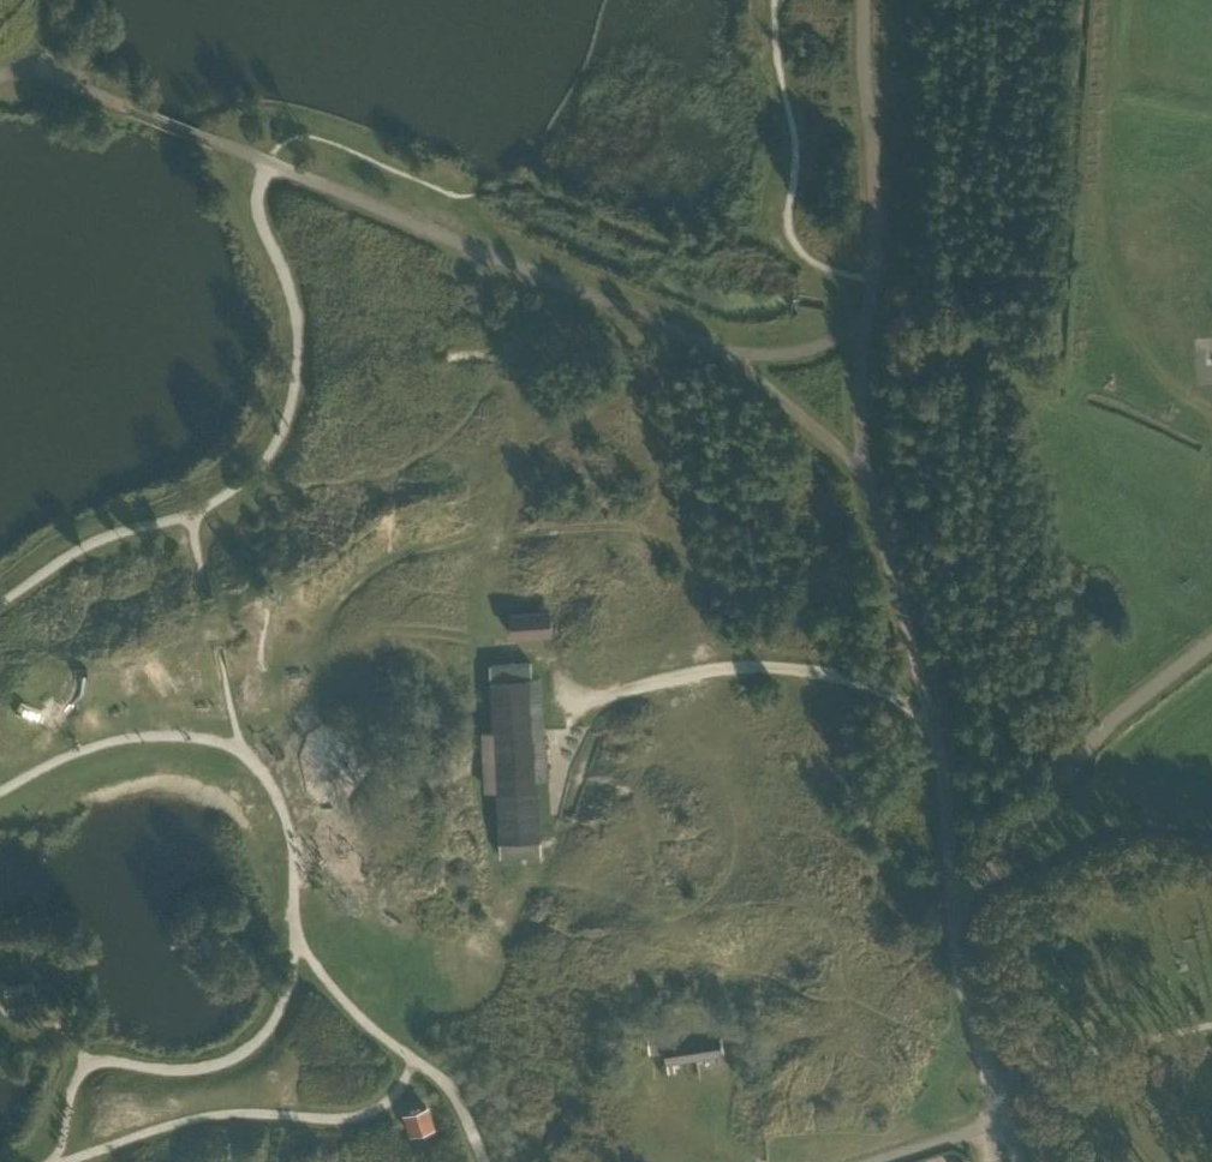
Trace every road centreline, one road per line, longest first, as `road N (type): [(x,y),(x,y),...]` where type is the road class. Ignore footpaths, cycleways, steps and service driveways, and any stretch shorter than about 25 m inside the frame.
road 1 (track): [(931,723),(868,688),(773,669),(671,681),(583,712)]

